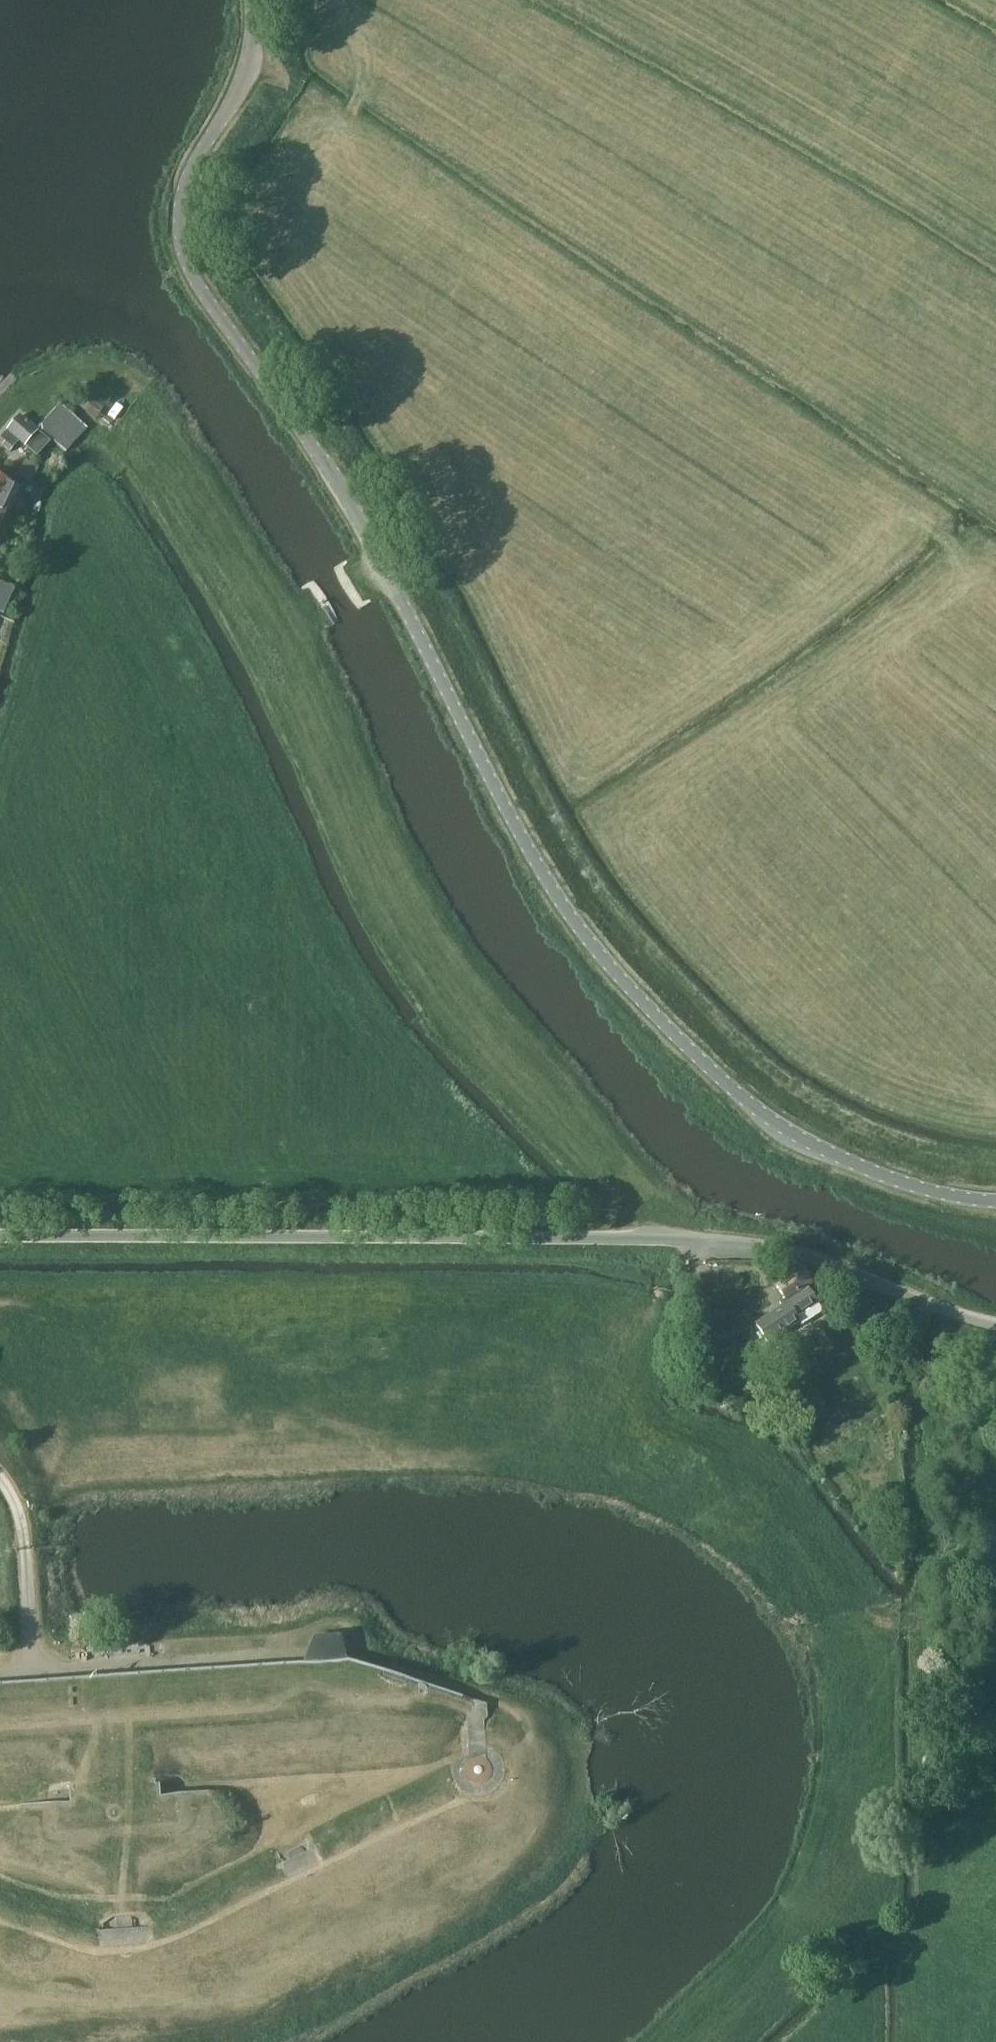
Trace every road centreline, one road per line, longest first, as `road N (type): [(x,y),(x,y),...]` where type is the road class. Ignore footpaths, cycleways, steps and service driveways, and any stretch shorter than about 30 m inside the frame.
road 1 (unclassified): [(903,1184),(785,1129),(690,1054),(620,975),(506,799),(351,492),(198,285),(183,247),(182,206),(195,164),(249,72),(252,0)]
road 2 (unclassified): [(0,1237),(767,1244),(995,1325)]

